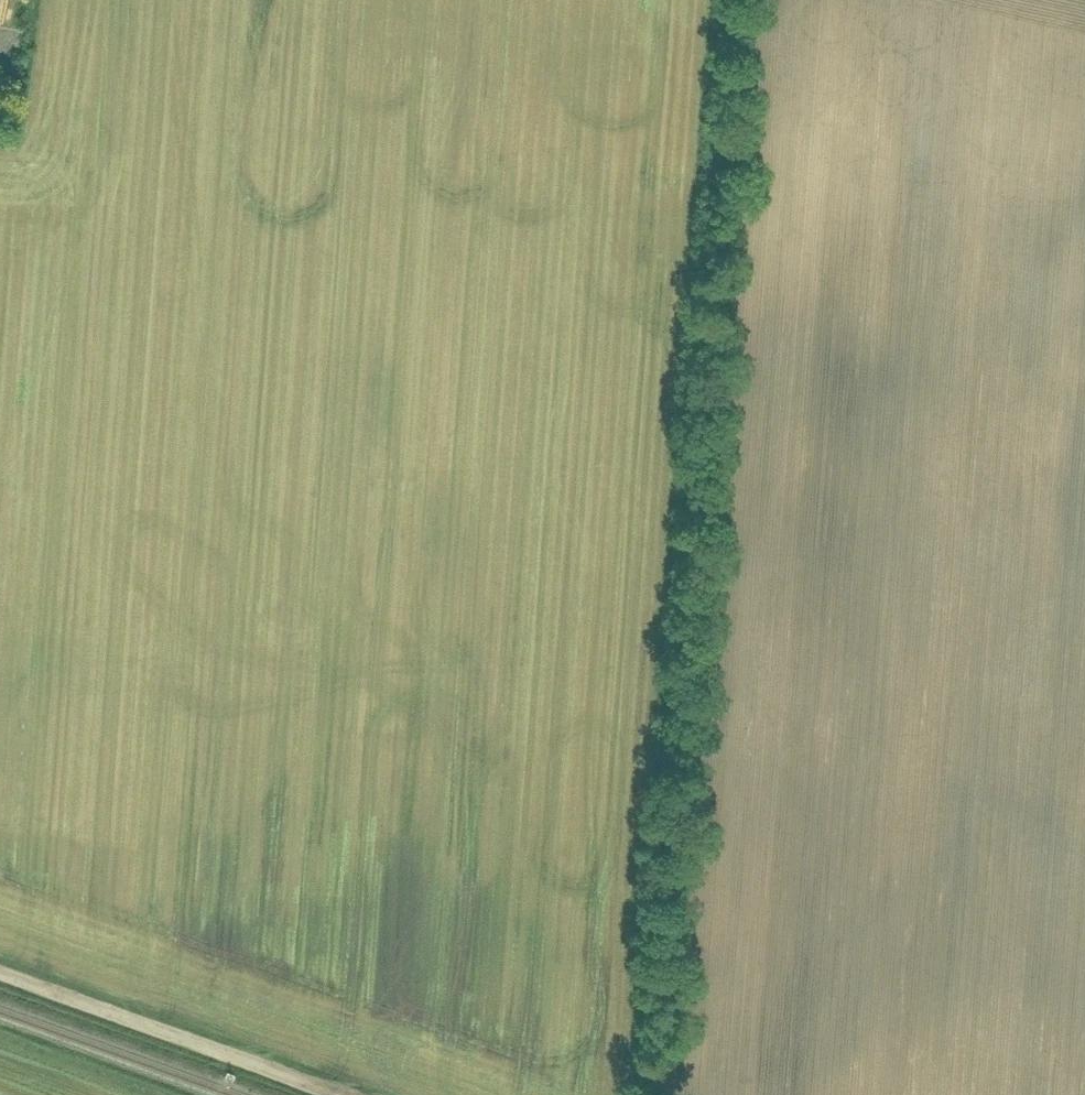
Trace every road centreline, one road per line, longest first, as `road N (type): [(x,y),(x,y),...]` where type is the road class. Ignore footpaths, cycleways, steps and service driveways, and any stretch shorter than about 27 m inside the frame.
road 1 (track): [(0,965),(358,1094)]

